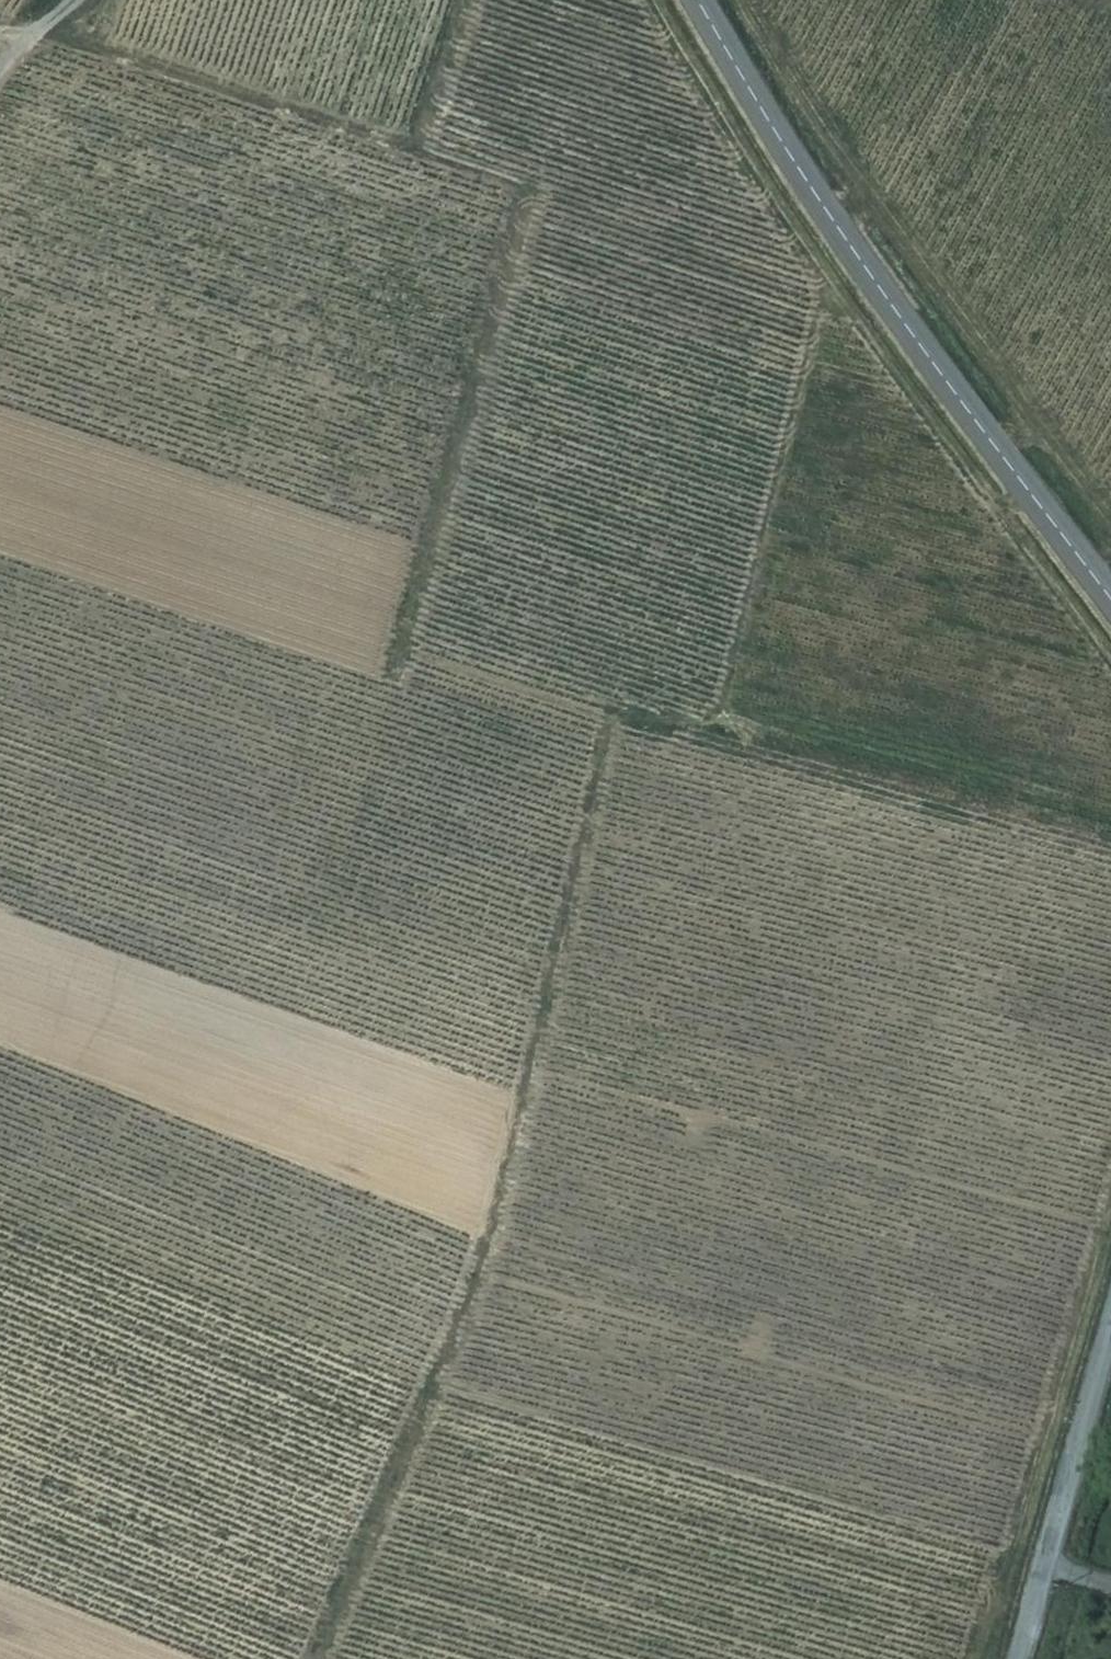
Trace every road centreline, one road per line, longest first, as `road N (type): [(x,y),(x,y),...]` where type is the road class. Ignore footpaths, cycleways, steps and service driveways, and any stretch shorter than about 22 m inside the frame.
road 1 (tertiary): [(697,0),(815,199),(1110,603)]
road 2 (unclassified): [(1110,1362),(1022,1658)]

